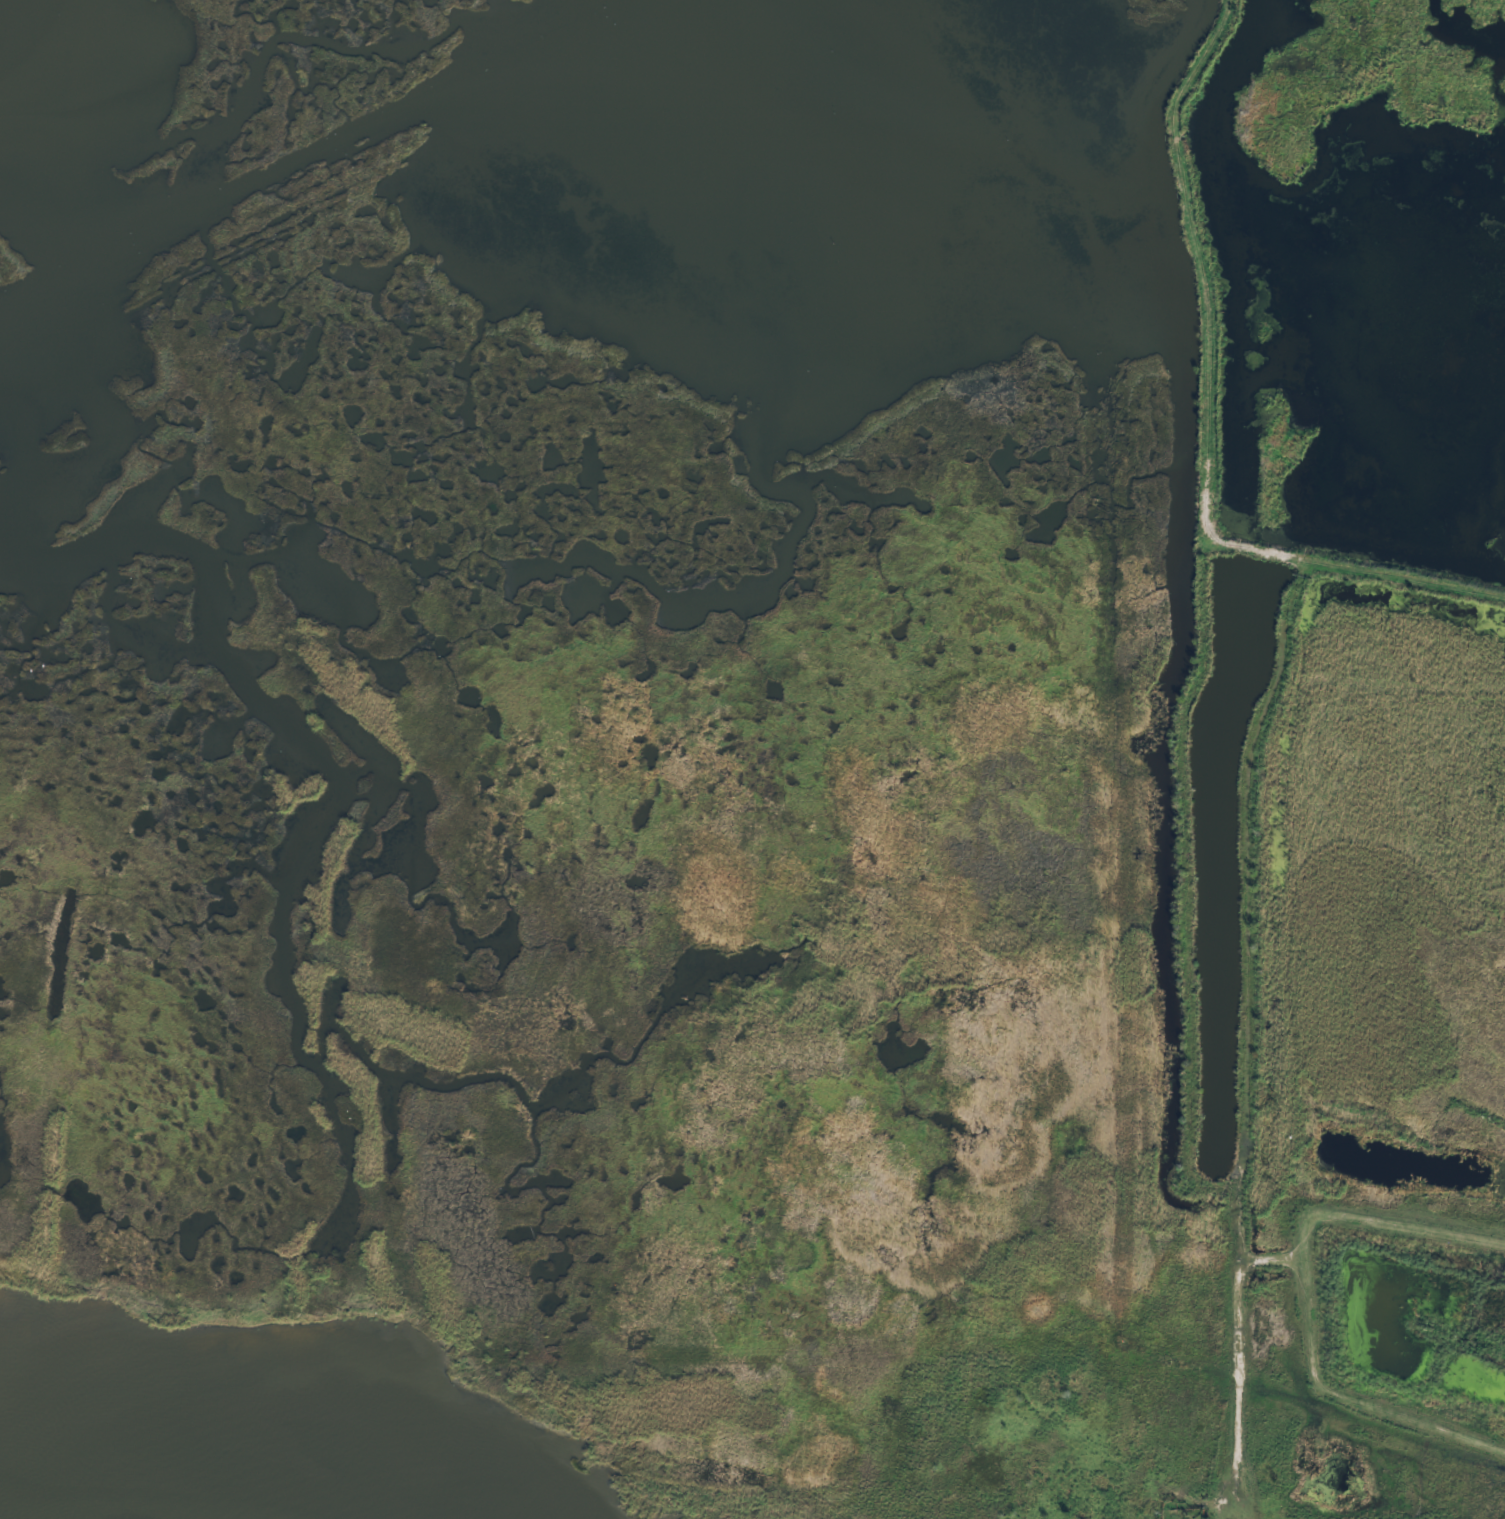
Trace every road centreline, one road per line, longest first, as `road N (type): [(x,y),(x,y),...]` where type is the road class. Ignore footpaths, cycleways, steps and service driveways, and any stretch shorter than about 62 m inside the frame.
road 1 (residential): [(1212,0),(1207,22),(1158,98),(1156,129),(1192,303),(1184,660),(1166,744),(1172,1167),(1188,1181),(1208,1183),(1222,1173),(1231,1104),(1235,775),(1241,729),(1270,696),(1285,652),(1296,579),(1311,564),(1504,604)]

